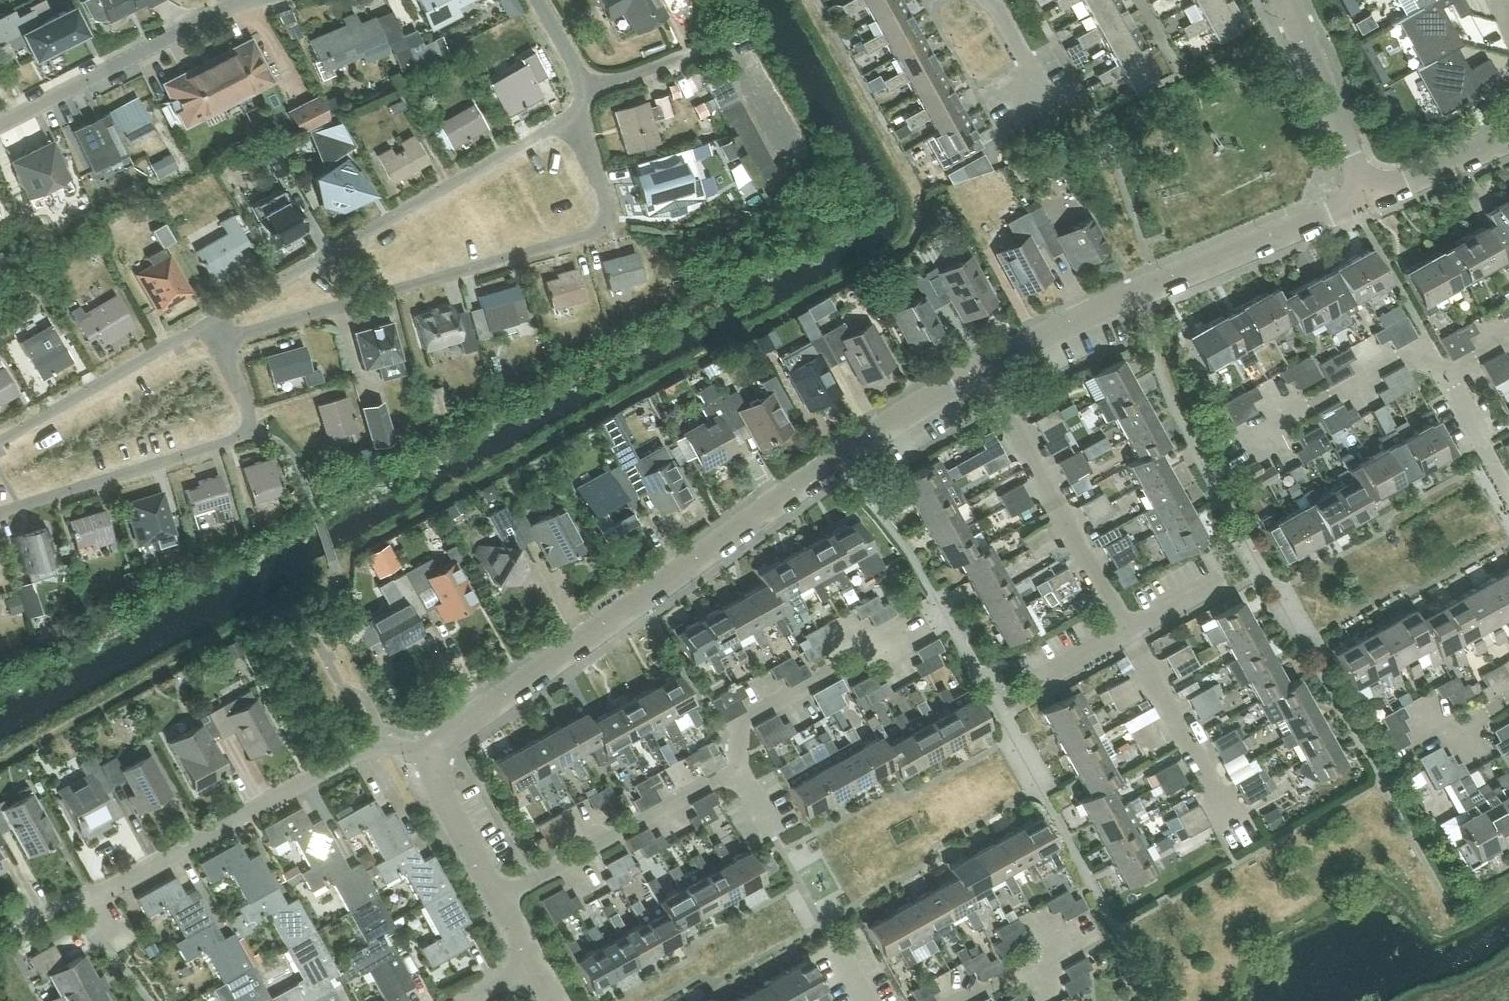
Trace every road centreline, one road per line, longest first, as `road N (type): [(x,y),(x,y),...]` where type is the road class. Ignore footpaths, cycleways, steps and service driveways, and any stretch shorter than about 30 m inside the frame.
road 1 (residential): [(432,756),(445,737),(623,607),(978,372)]
road 2 (residential): [(491,905),(735,775),(739,723),(938,611)]
road 3 (residential): [(210,326),(246,334),(609,225),(573,120)]
road 4 (residential): [(978,372),(1369,196)]
road 5 (residential): [(573,120),(210,326)]
road 6 (residential): [(77,899),(360,754),(389,746),(432,756)]
road 7 (residential): [(0,511),(252,433),(210,326)]
road 8 (residential): [(1123,627),(978,372)]
road 9 (residential): [(259,0),(0,123)]
road 10 (residential): [(1206,463),(1391,358),(1419,357),(1443,376)]
road 11 (residential): [(1241,839),(1123,627)]
road 12 (residential): [(0,445),(210,326)]
road 13 (residential): [(1369,196),(1282,0)]
road 14 (residential): [(491,905),(432,784),(432,756)]
road 15 (residential): [(1369,196),(1508,133)]
road 16 (residential): [(1508,498),(1443,376)]
road 17 (residential): [(537,0),(587,88),(573,120)]
road 18 (residential): [(1395,759),(1508,695)]
road 19 (residential): [(964,1000),(1076,939)]
road 20 (residential): [(77,899),(150,1000)]

